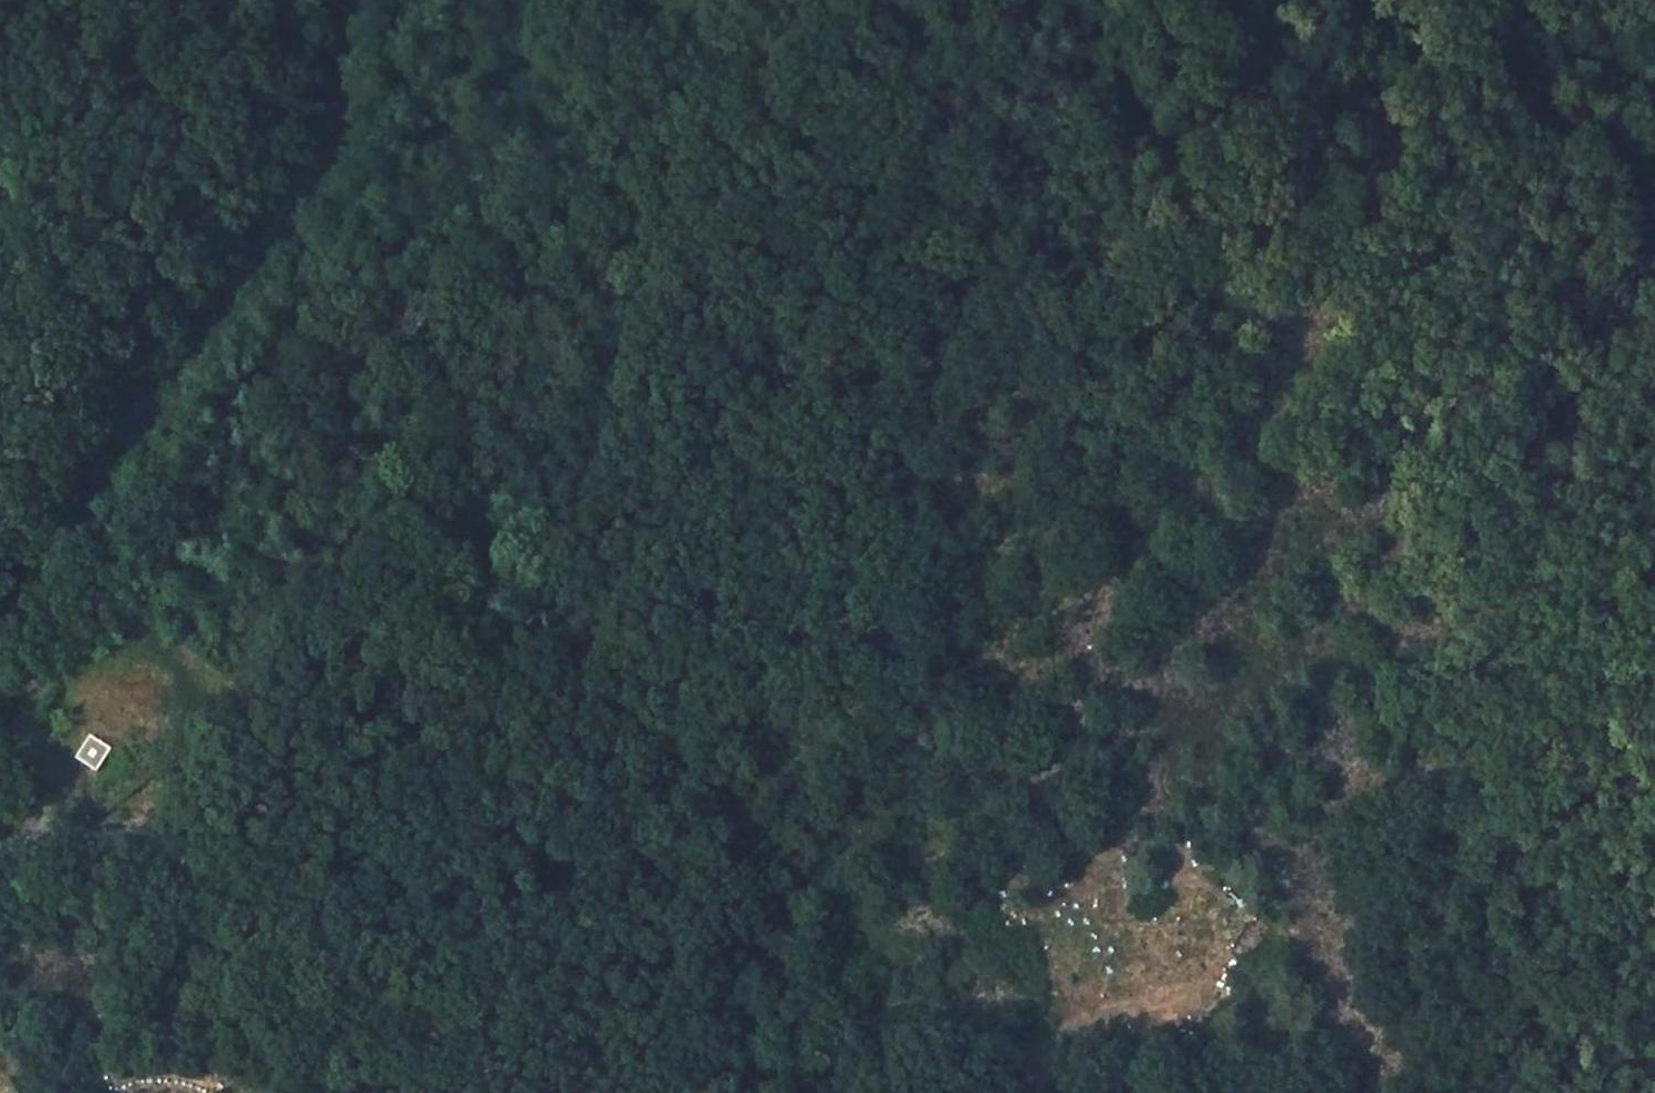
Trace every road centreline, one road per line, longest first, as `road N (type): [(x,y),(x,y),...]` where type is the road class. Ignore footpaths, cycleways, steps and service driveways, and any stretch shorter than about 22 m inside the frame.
road 1 (unclassified): [(0,634),(48,572),(198,325),(322,145),(372,0)]
road 2 (track): [(0,852),(107,834),(192,841),(534,1092)]

